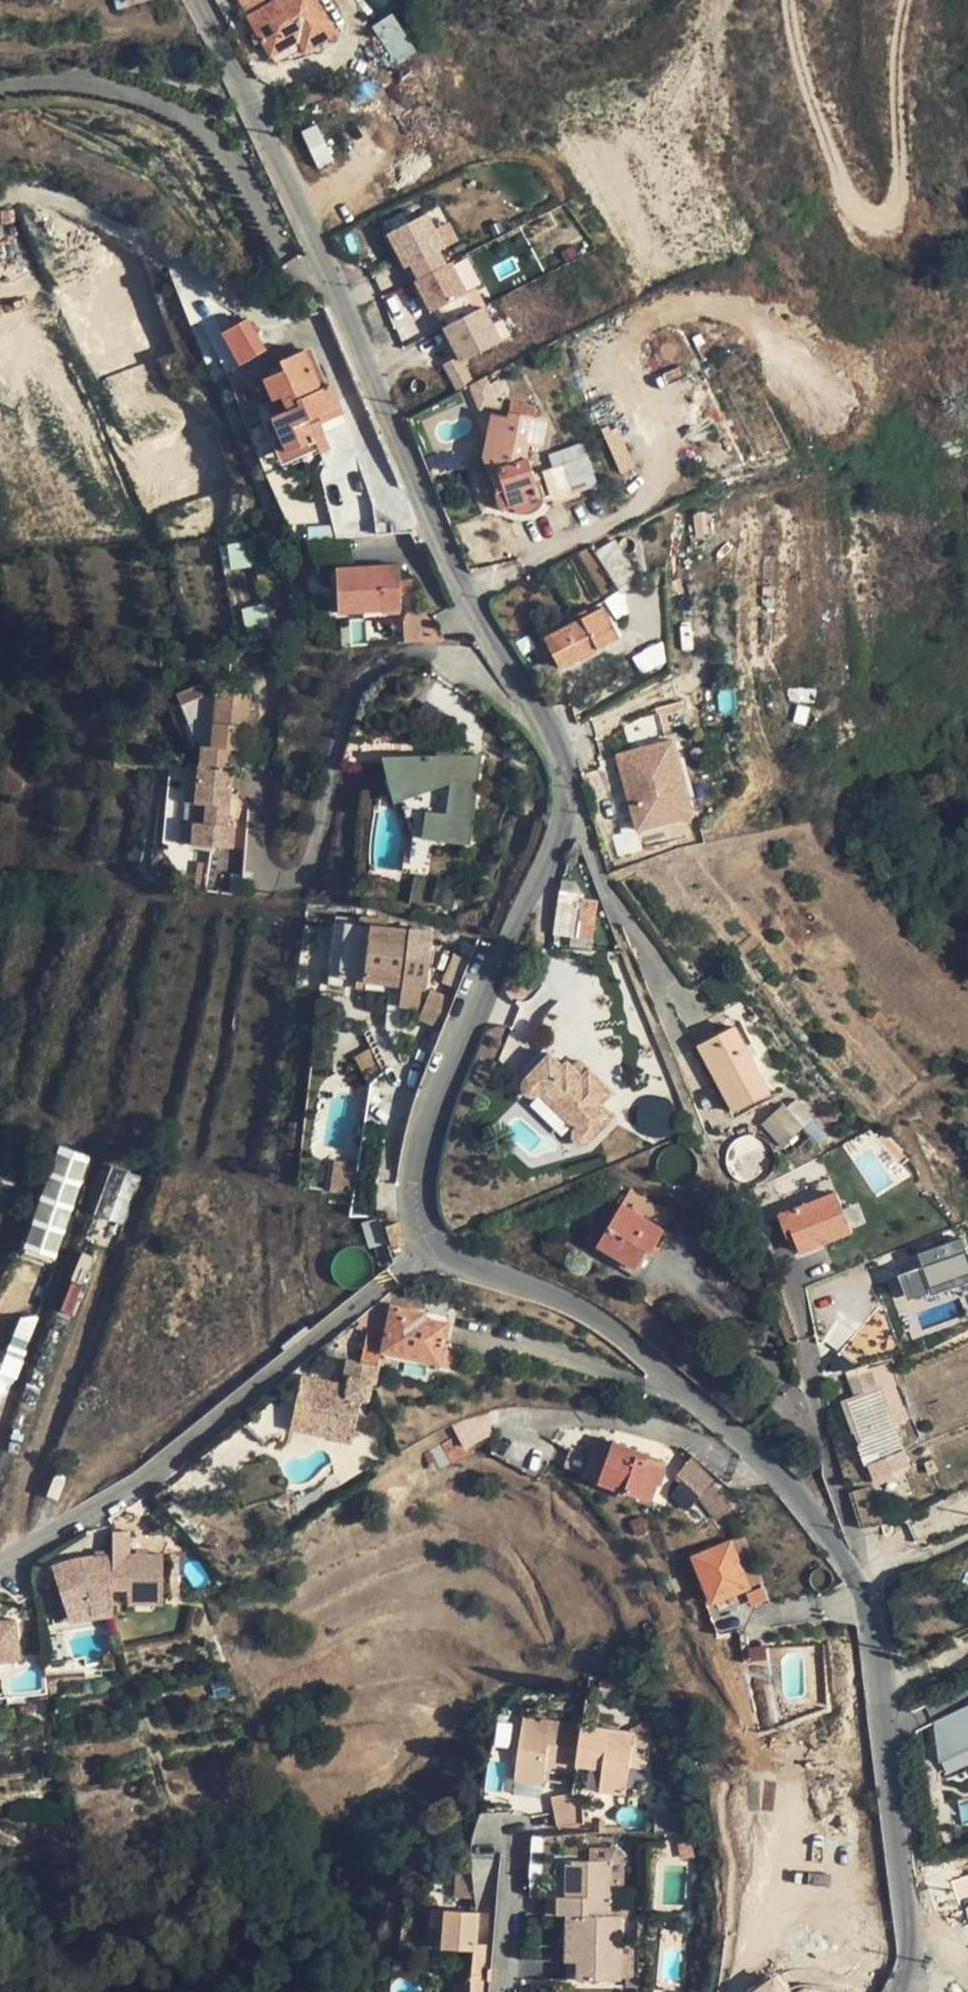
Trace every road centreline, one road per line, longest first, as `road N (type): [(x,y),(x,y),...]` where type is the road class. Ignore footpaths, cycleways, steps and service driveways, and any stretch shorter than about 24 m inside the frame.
road 1 (unclassified): [(195,0),(287,184),(449,561),(554,735),(564,768),(555,838),(424,1119),(416,1201),(434,1244)]
road 2 (unclassified): [(434,1244),(617,1332),(713,1411),(825,1533),(856,1583)]
road 3 (residential): [(0,1566),(153,1473),(434,1244)]
road 4 (unclassified): [(856,1583),(871,1624),(910,1932),(900,1991)]
road 5 (residential): [(856,1583),(857,1543),(830,1473),(807,1348)]
road 6 (residential): [(516,1837),(501,1991)]

